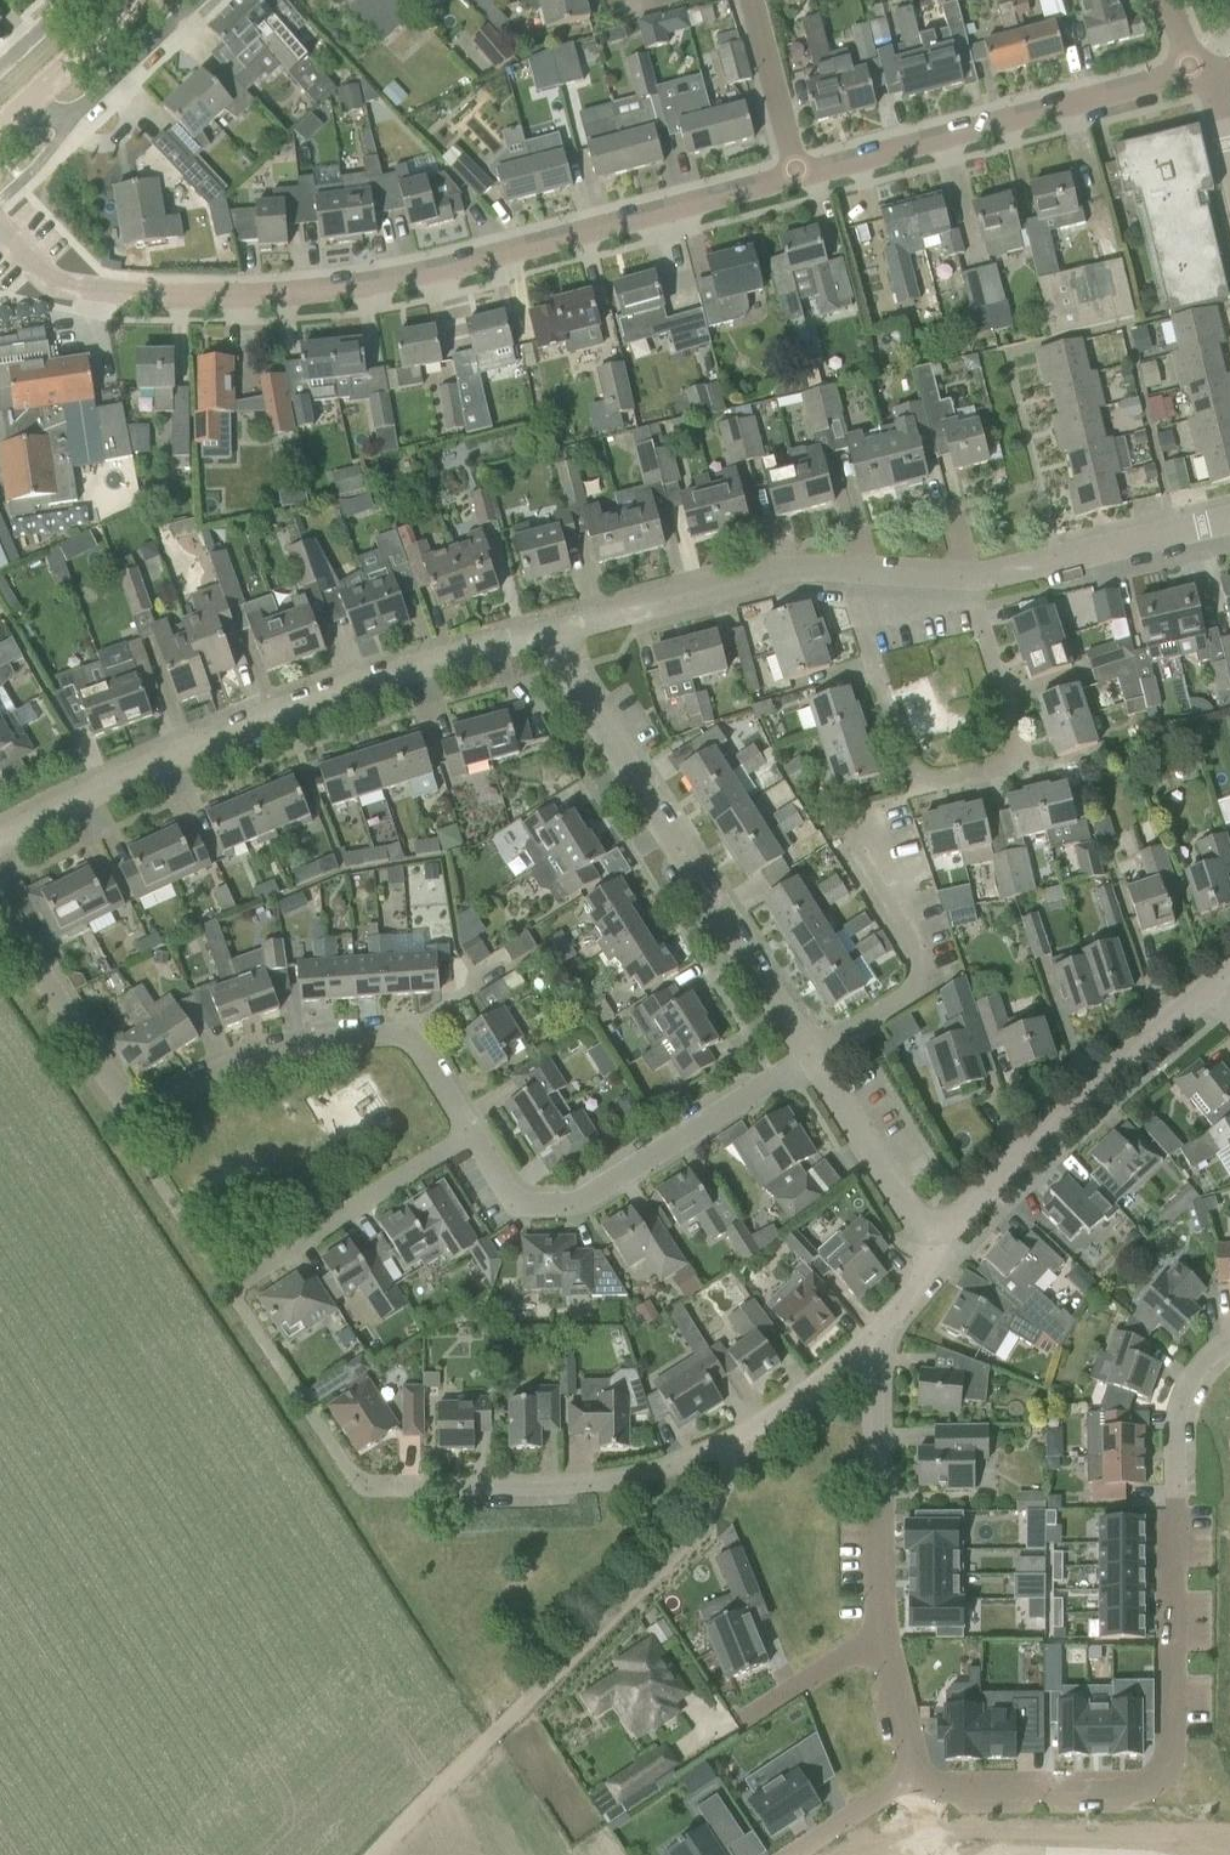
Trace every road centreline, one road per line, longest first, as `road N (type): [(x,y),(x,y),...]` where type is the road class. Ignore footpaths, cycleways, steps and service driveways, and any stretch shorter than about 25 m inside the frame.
road 1 (residential): [(0,226),(44,275),(65,286),(185,295),(331,291),(417,277),(796,178)]
road 2 (residential): [(913,1781),(932,1788),(1132,1791),(1163,1768),(1181,1433),(1190,1388),(1229,1344)]
road 3 (residential): [(0,912),(135,1121),(264,1061),(407,1042),(473,1138)]
road 4 (residential): [(0,840),(95,788),(289,706),(542,634)]
road 5 (residential): [(845,568),(916,788),(1021,763),(965,578)]
road 6 (residential): [(810,1057),(542,634)]
road 7 (track): [(695,1527),(382,1854)]
road 8 (residential): [(796,178),(1203,71)]
road 9 (residential): [(473,1138),(519,1201),(569,1204),(810,1057)]
road 10 (residential): [(373,1489),(604,1483),(730,1439)]
road 11 (residential): [(940,1237),(1206,990)]
road 12 (residential): [(542,634),(765,574),(845,568)]
road 13 (residential): [(873,1340),(875,1634)]
road 14 (residential): [(235,1295),(473,1138)]
road 15 (residential): [(965,578),(1229,522)]
road 16 (residential): [(940,1237),(893,1188),(810,1057)]
road 17 (residential): [(23,107),(71,118),(196,0)]
road 18 (residential): [(796,178),(749,0)]
road 19 (residential): [(730,1439),(790,1408),(873,1340)]
road 20 (tertiary): [(23,107),(139,0)]
road 21 (residential): [(875,1634),(745,1713)]
road 22 (residential): [(875,1634),(913,1781)]
road 23 (residential): [(913,1781),(795,1854)]
road 24 (residential): [(873,1340),(940,1237)]
road 25 (residential): [(845,568),(965,578)]

